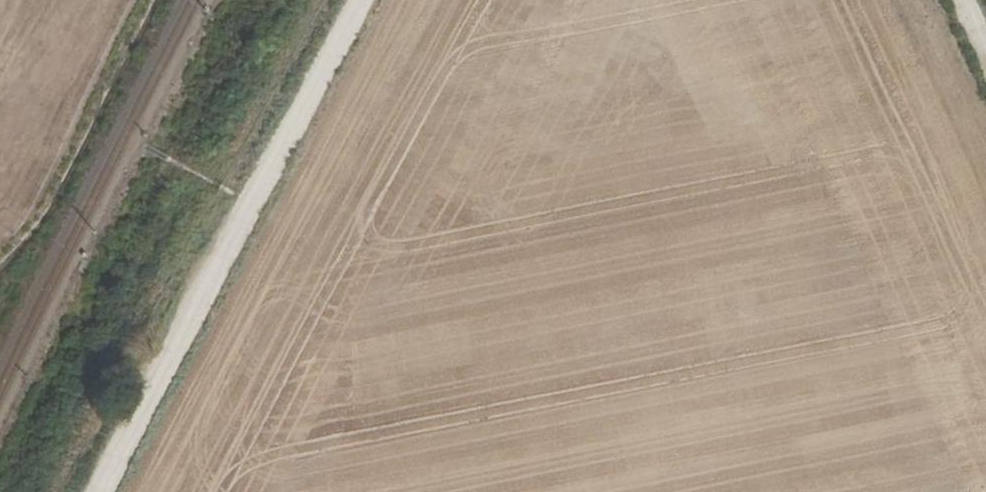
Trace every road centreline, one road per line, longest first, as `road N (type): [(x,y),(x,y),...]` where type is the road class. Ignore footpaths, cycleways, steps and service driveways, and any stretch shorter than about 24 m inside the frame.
road 1 (track): [(110,491),(378,0)]

